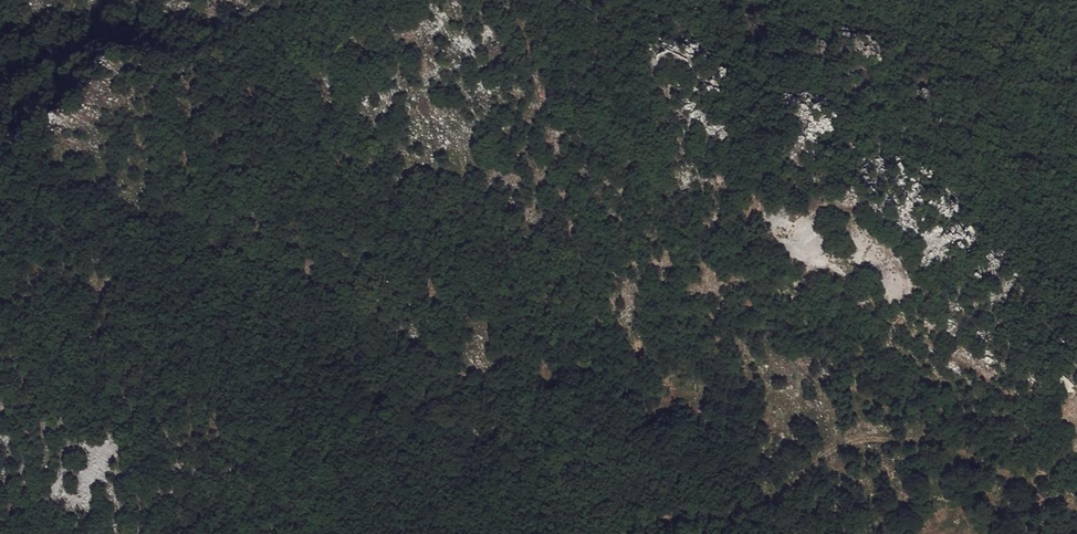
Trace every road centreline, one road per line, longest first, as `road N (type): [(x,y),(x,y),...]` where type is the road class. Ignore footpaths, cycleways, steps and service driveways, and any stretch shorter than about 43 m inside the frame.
road 1 (track): [(1076,512),(952,455),(870,440),(840,447),(750,505),(653,533)]

